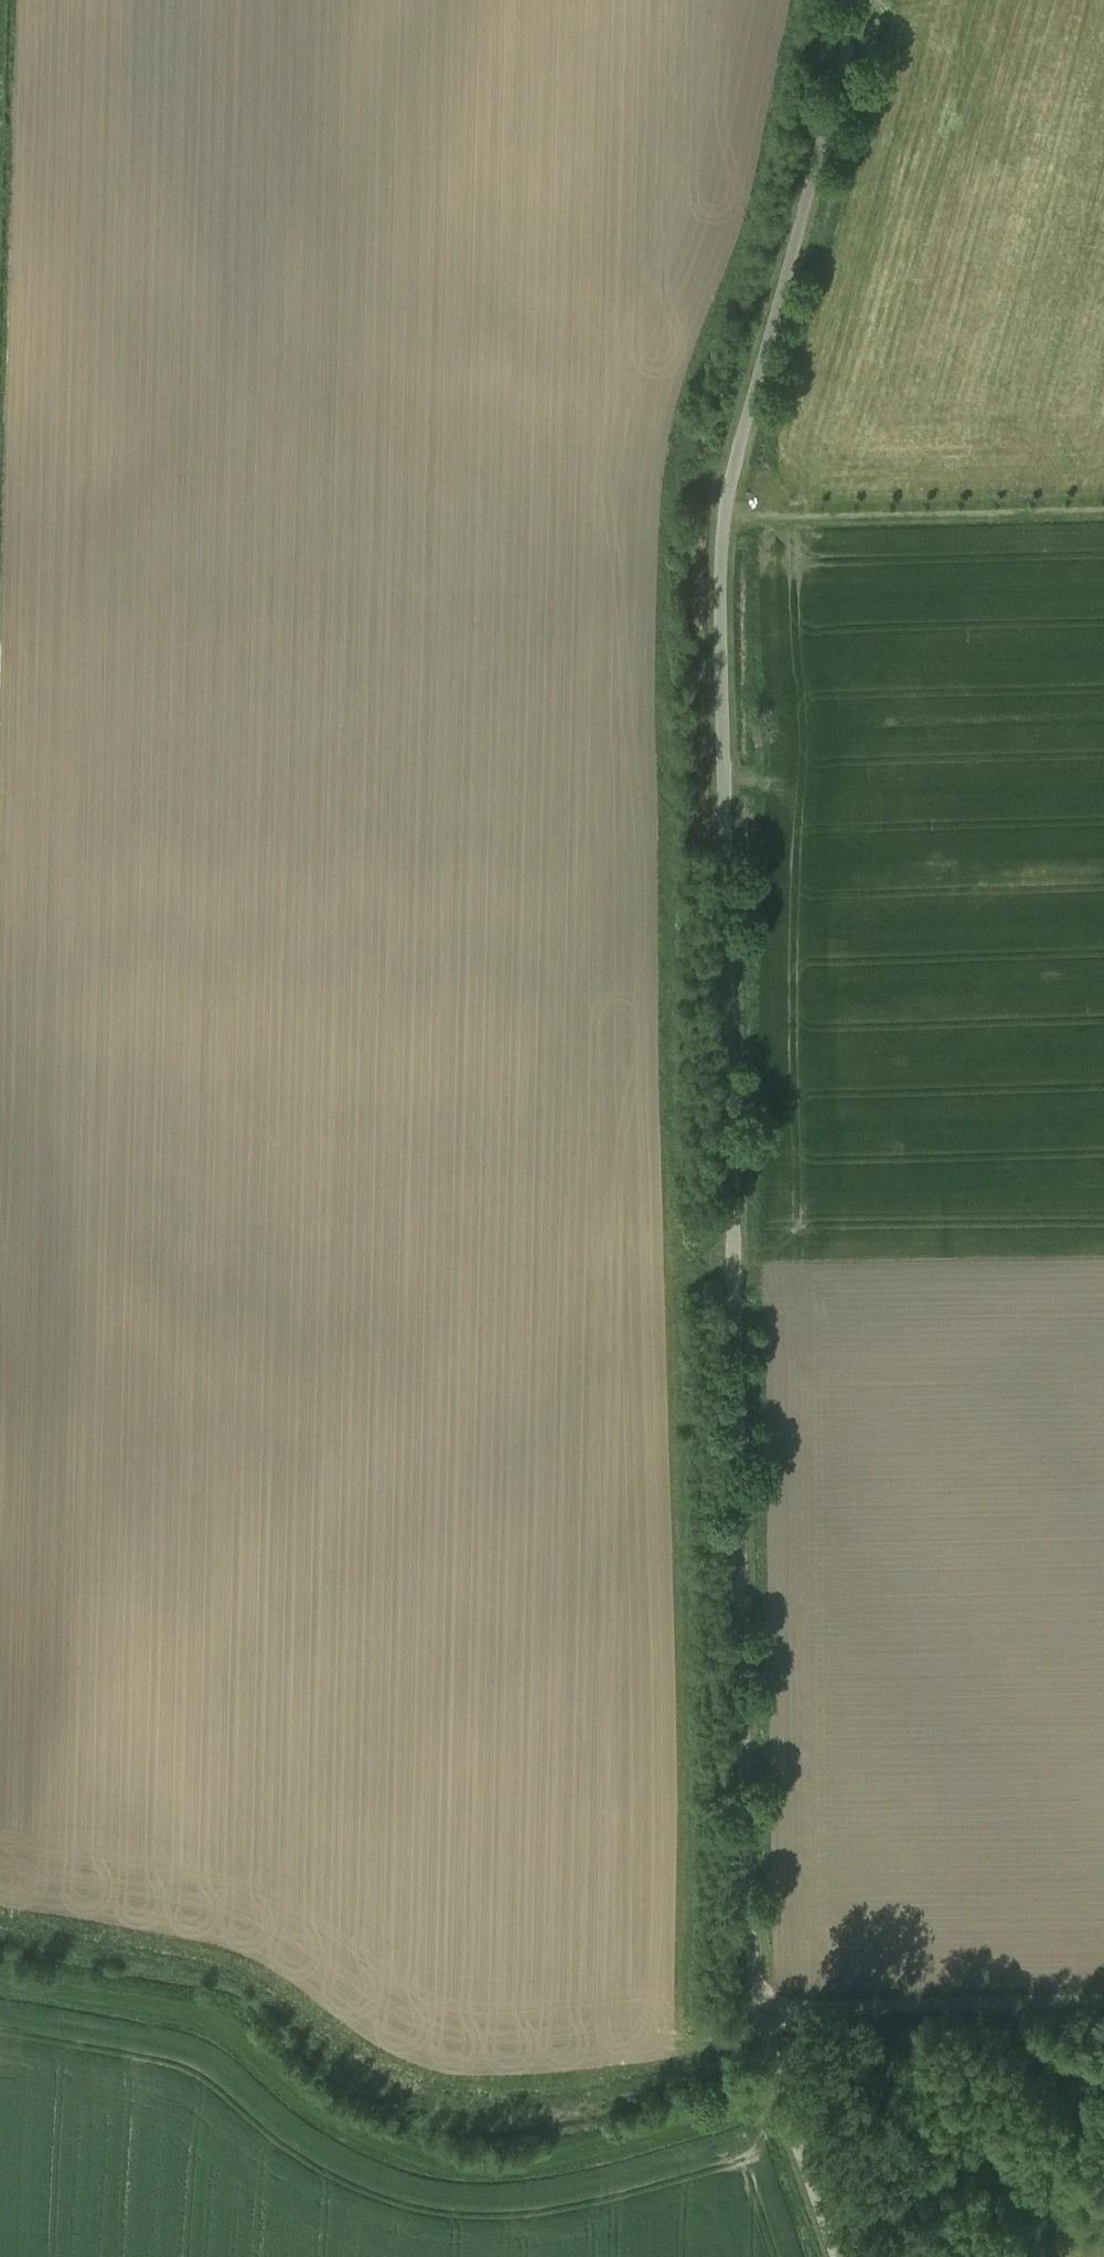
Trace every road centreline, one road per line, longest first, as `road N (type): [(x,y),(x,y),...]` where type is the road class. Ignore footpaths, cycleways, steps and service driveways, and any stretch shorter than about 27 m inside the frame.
road 1 (unclassified): [(767,2007),(751,1860),(721,572),(733,474),(862,0)]
road 2 (unclassified): [(767,2007),(1103,2007)]
road 3 (unclassified): [(837,2256),(782,2095),(767,2007)]

